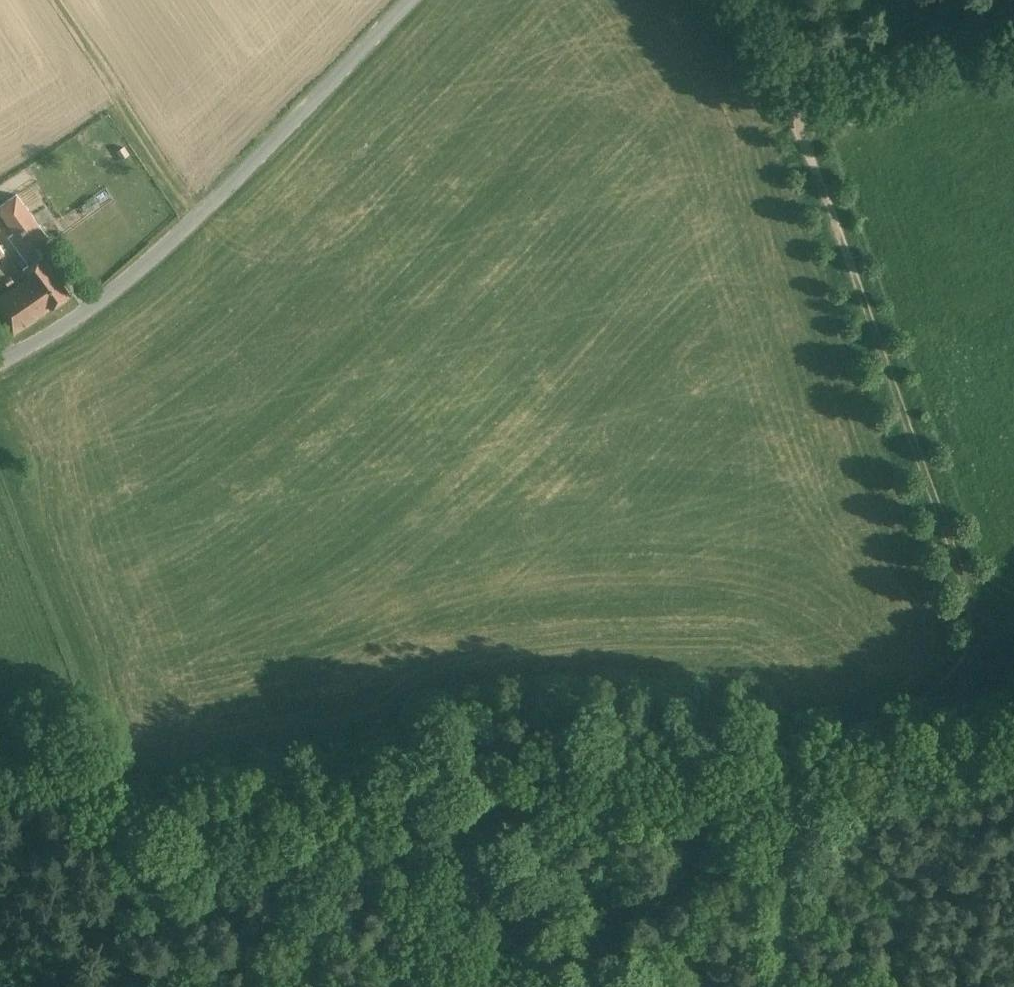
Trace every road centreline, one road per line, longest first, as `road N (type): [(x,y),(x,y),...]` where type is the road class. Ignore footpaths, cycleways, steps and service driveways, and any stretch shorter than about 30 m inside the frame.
road 1 (track): [(117,766),(571,728),(808,733),(994,674)]
road 2 (track): [(808,116),(799,135),(994,674)]
road 3 (residential): [(420,0),(107,300),(0,361)]
road 4 (track): [(132,803),(522,831)]
road 5 (track): [(117,766),(0,476)]
road 6 (track): [(451,736),(634,986)]
road 7 (track): [(196,220),(42,0)]
road 8 (track): [(808,733),(779,986)]
road 9 (track): [(808,116),(731,0)]

